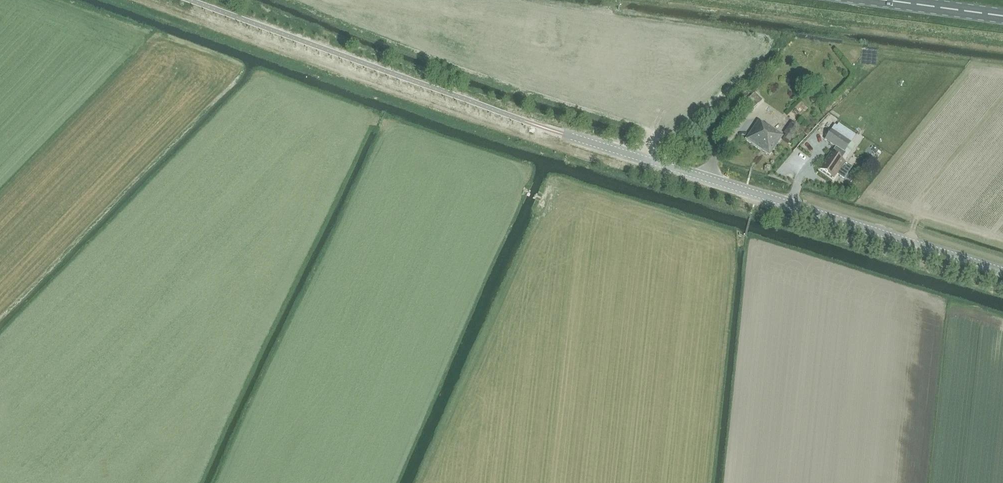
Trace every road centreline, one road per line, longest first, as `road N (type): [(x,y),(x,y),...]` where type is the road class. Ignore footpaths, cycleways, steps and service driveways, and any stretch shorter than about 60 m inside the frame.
road 1 (unclassified): [(564,134),(1002,271)]

